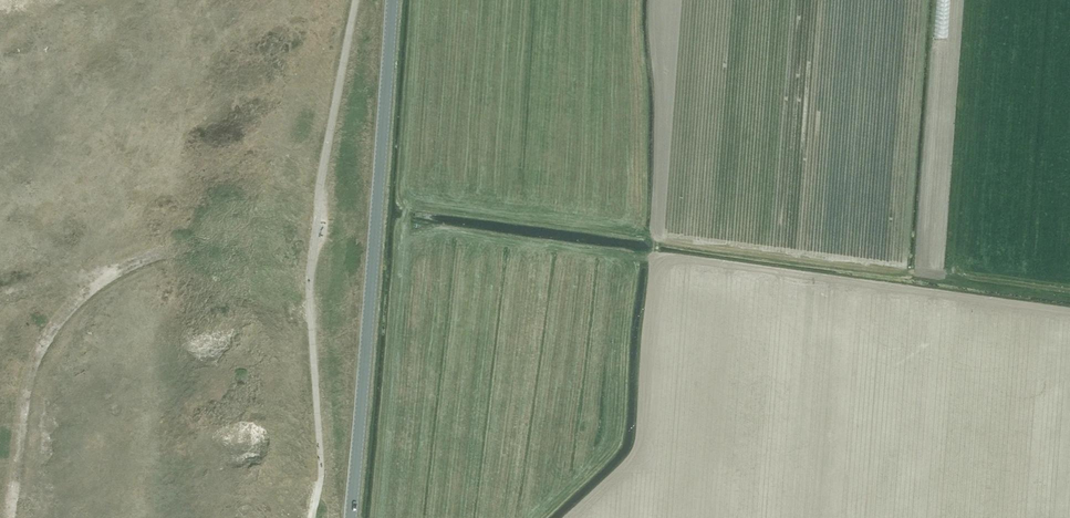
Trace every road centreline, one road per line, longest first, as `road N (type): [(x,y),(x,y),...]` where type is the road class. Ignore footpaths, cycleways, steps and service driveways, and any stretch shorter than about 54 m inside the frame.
road 1 (track): [(652,0),(655,247),(635,454),(566,517)]
road 2 (secondary): [(350,517),(393,0)]

